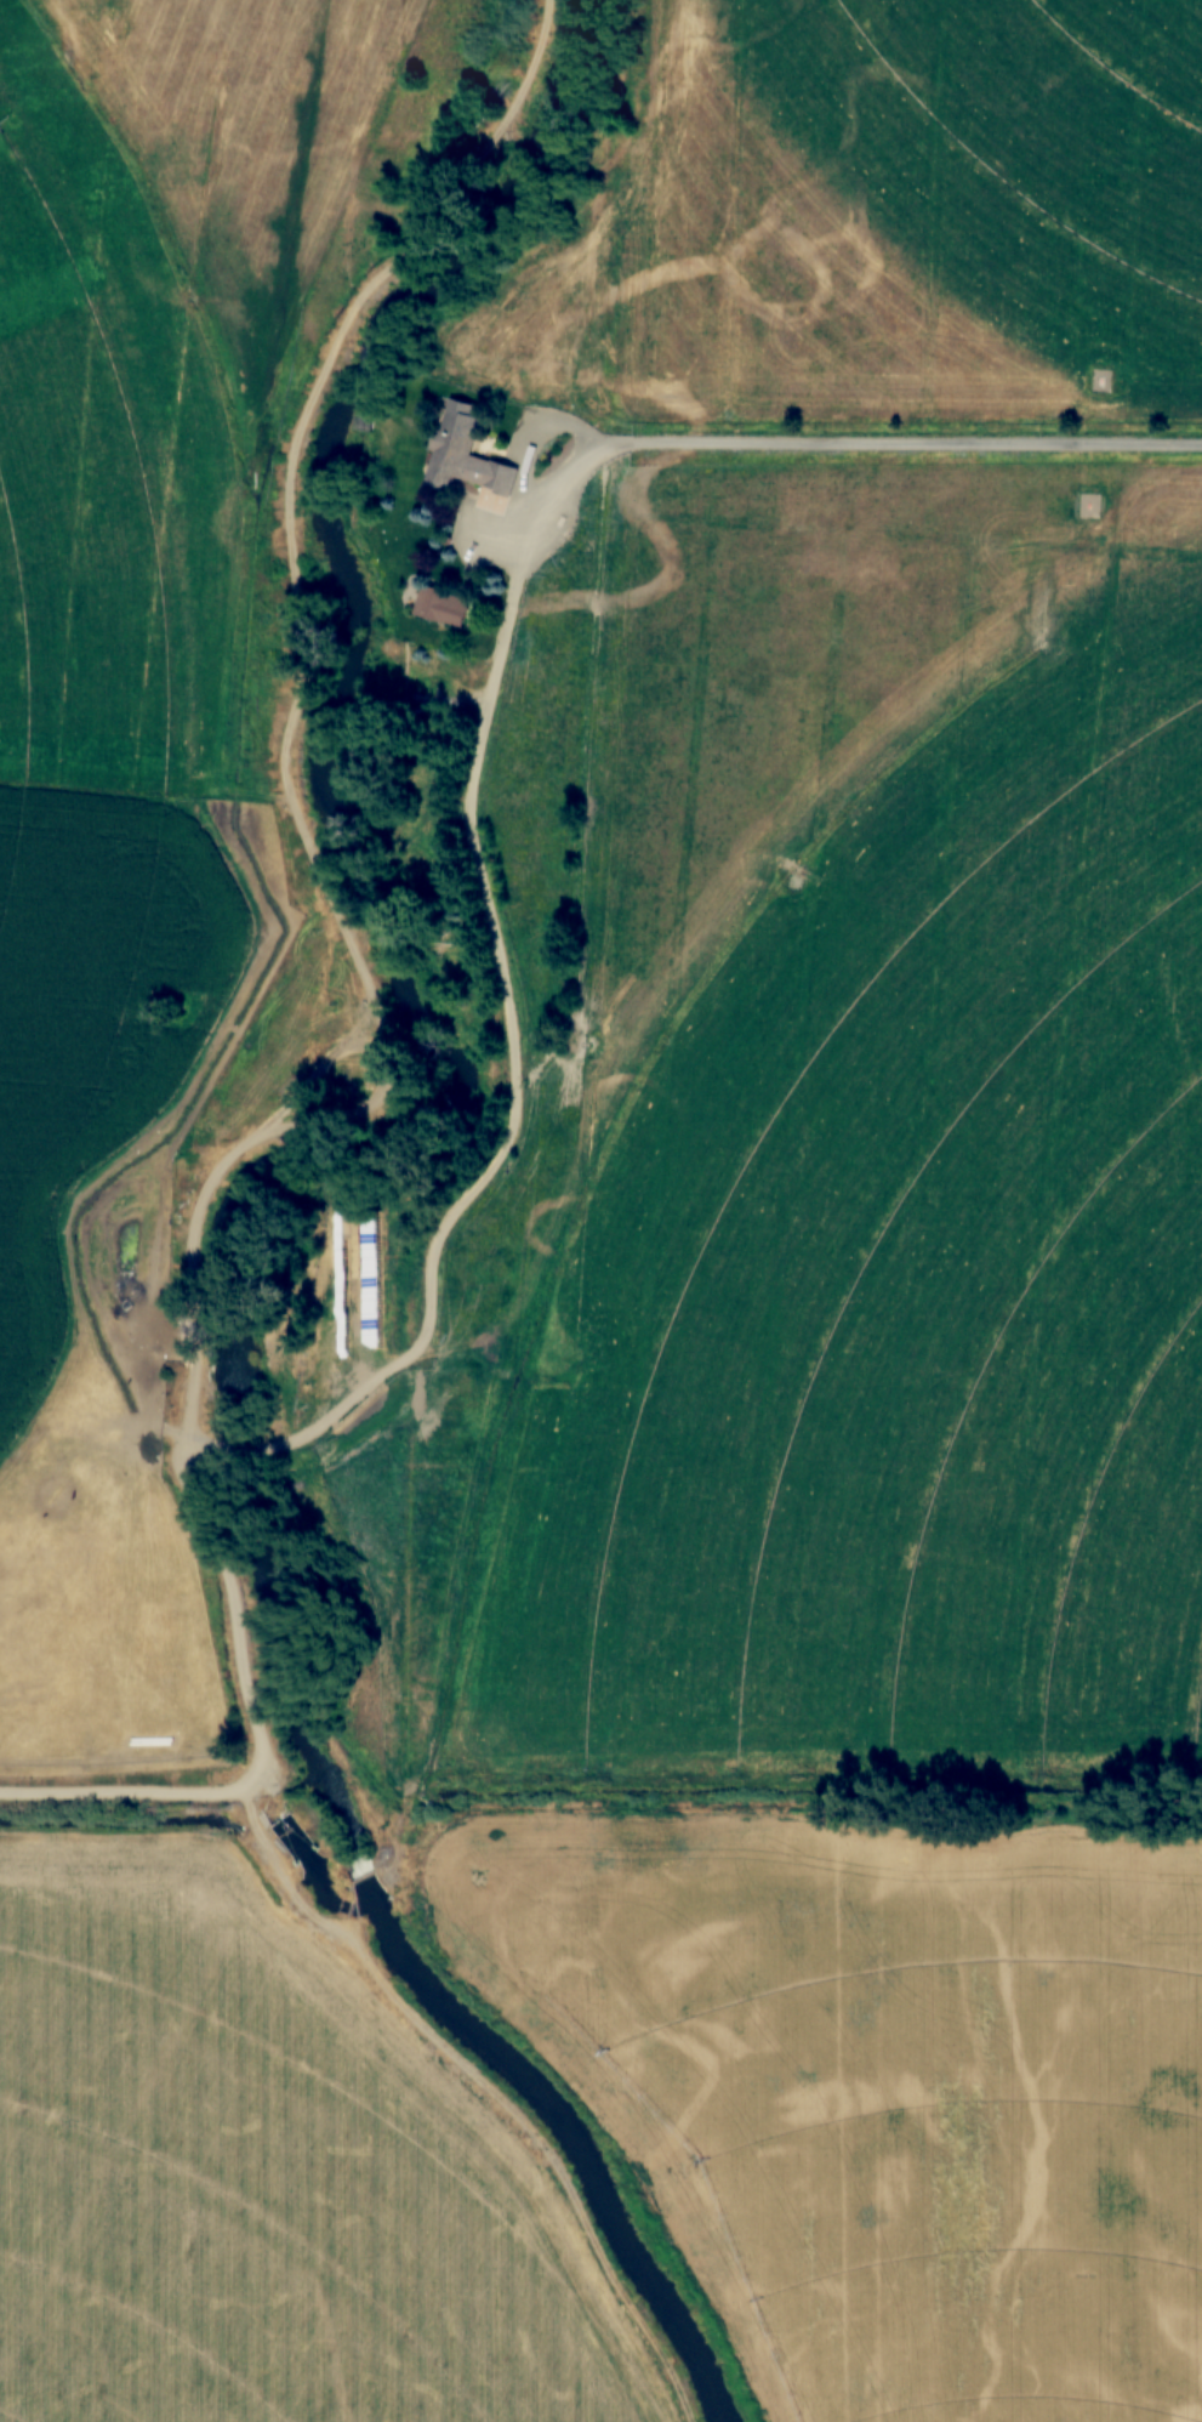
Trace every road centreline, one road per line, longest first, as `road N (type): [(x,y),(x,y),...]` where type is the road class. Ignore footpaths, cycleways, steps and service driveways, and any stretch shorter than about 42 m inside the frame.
road 1 (track): [(261,1780),(266,1836),(315,1923),(349,1943),(523,2125),(559,2173),(691,2421)]

